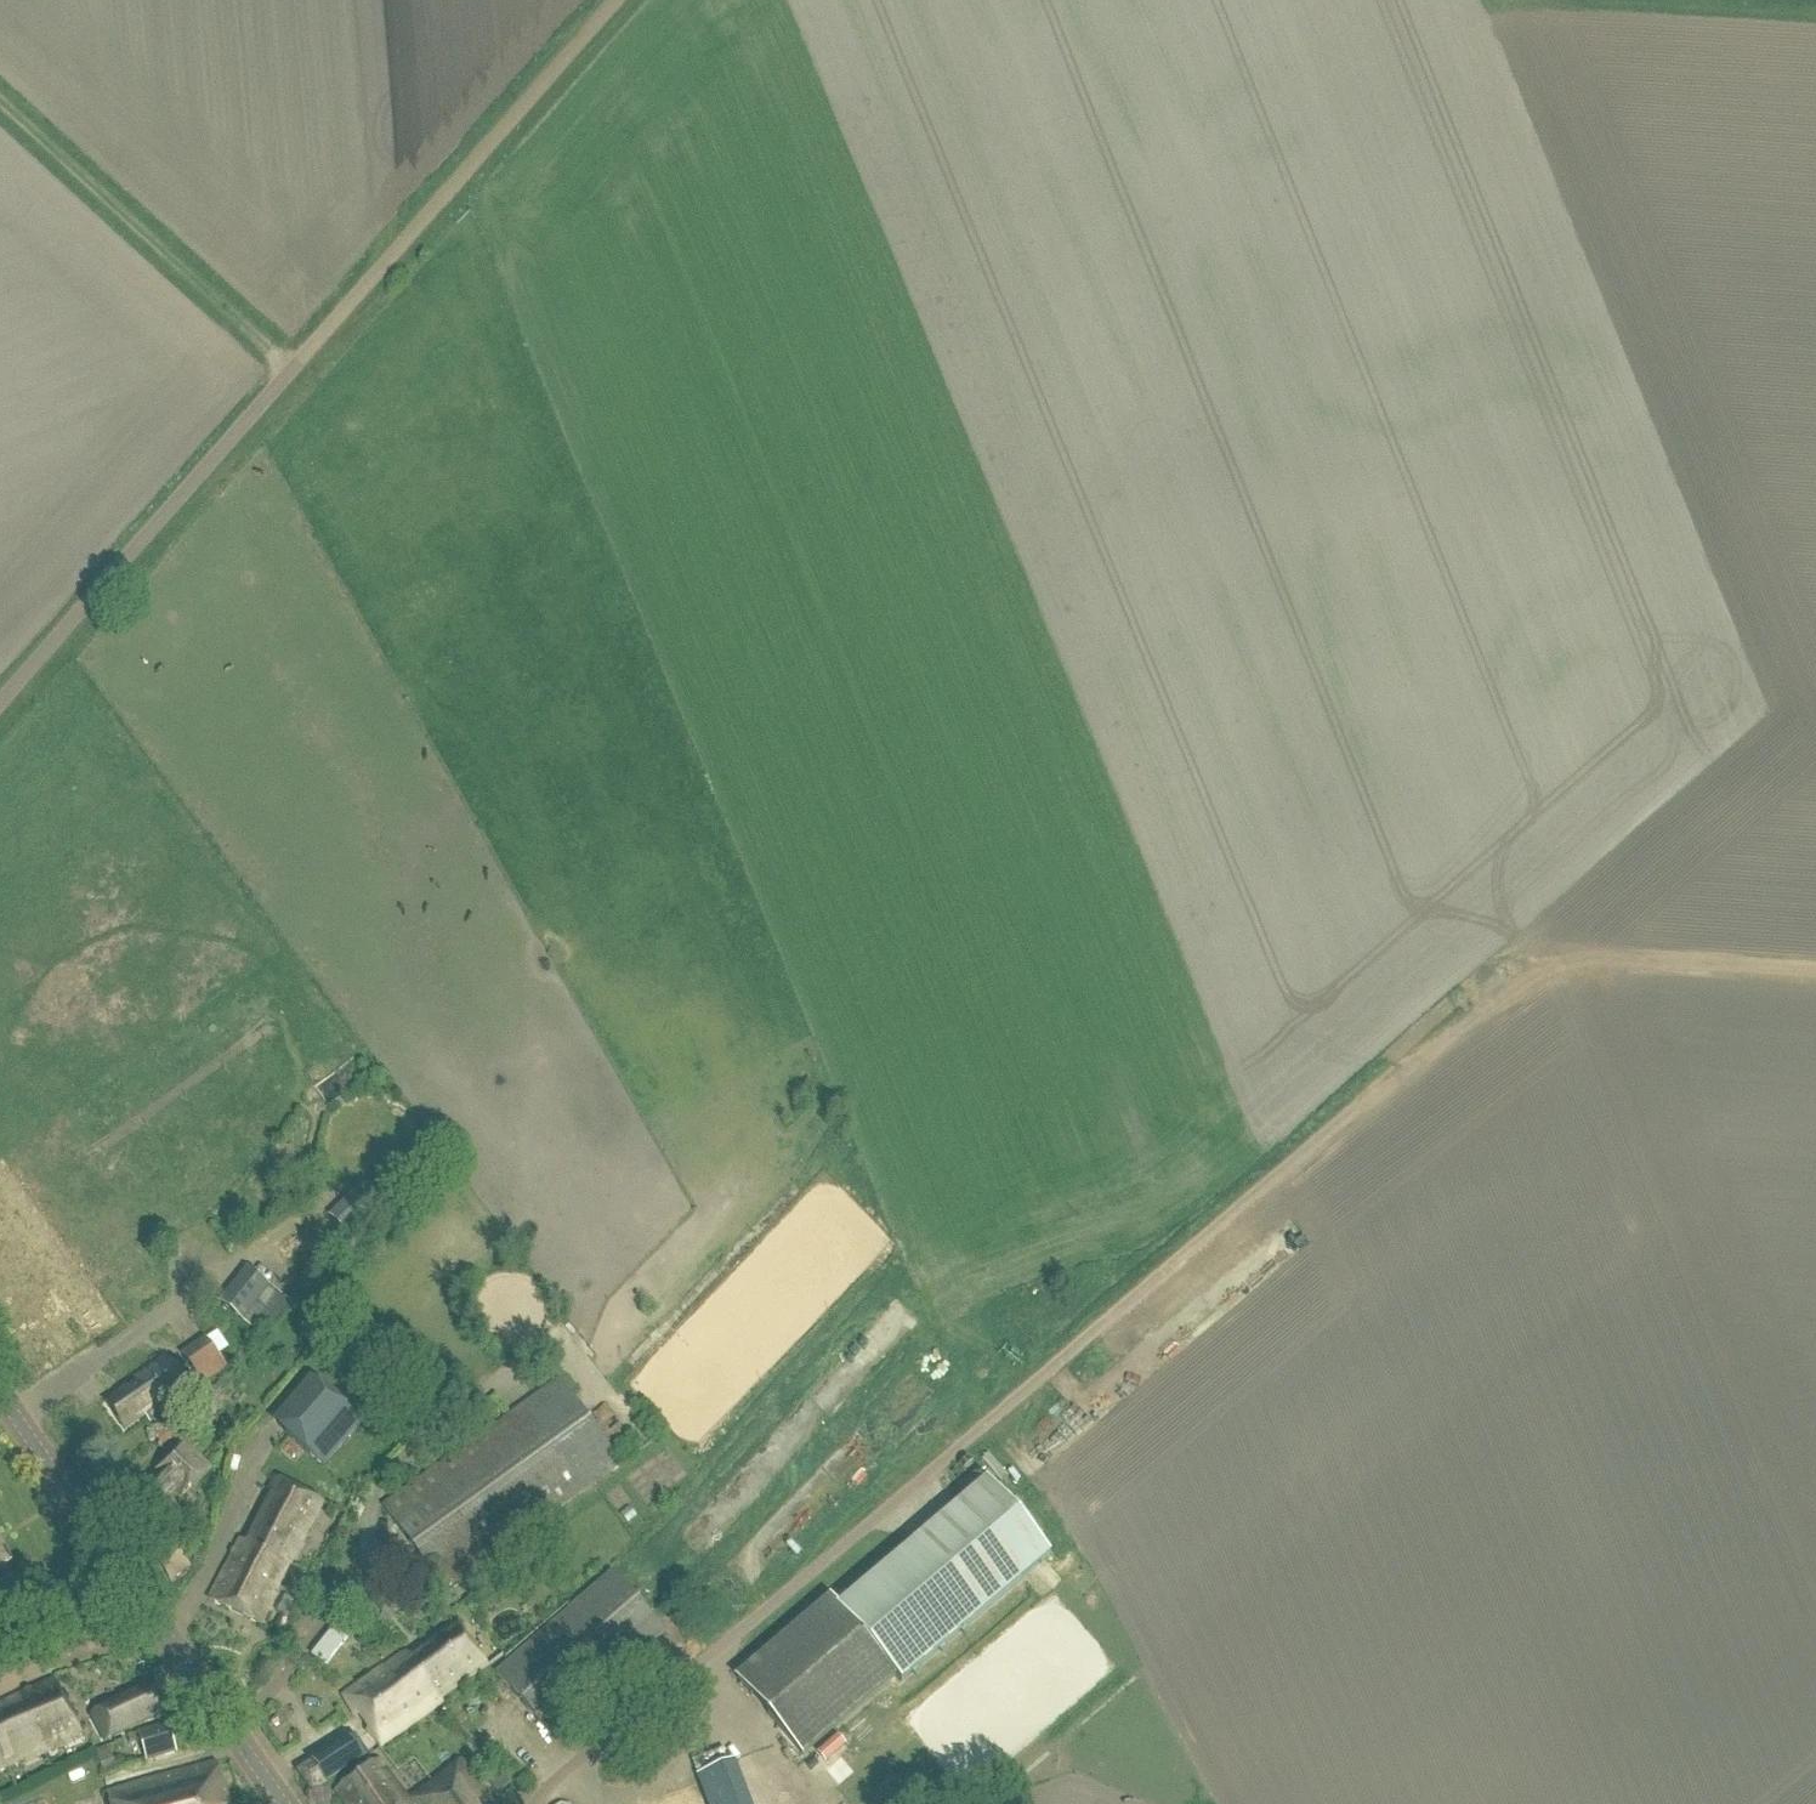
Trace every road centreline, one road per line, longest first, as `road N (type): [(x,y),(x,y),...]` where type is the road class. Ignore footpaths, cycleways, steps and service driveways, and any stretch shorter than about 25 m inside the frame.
road 1 (unclassified): [(540,1803),(1374,1093)]
road 2 (unclassified): [(0,700),(615,0)]
road 3 (tertiary): [(280,1803),(0,1395)]
road 4 (track): [(1374,1093),(1540,979),(1617,957),(1815,971)]
road 5 (track): [(0,100),(290,370)]

